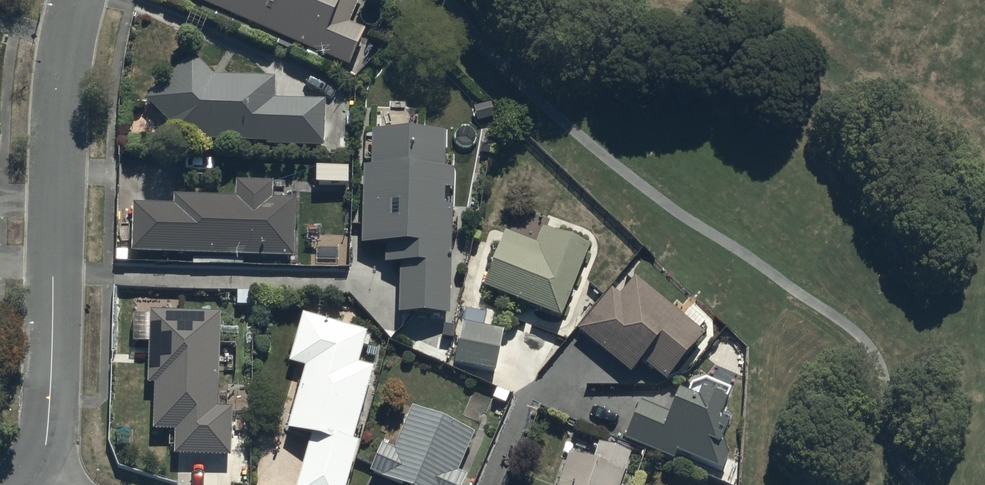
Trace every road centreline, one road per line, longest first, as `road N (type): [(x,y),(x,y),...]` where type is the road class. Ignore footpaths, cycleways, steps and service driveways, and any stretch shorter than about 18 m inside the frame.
road 1 (residential): [(30,475),(47,427),(61,98),(78,0)]

